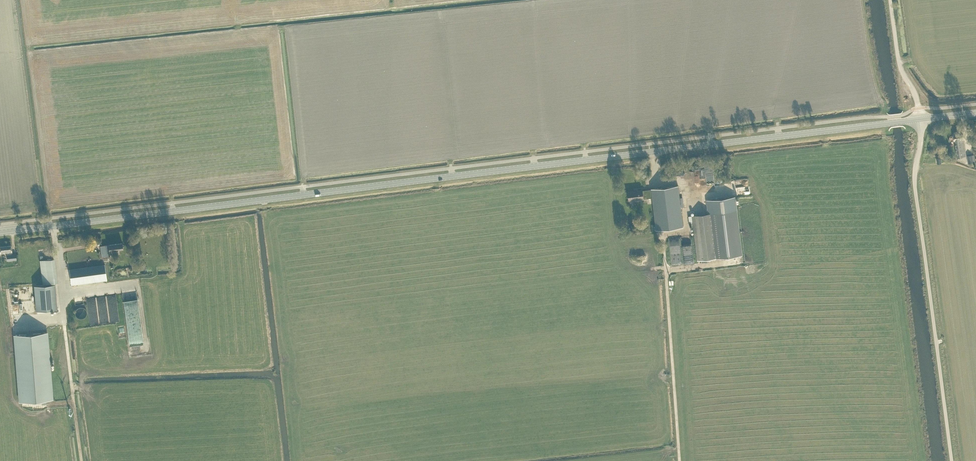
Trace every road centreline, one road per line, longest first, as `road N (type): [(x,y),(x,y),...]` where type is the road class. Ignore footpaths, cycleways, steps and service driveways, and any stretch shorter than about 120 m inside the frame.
road 1 (primary): [(0,232),(920,119)]
road 2 (unclassified): [(951,460),(914,181),(920,119)]
road 3 (unclassified): [(920,119),(898,60),(890,0)]

